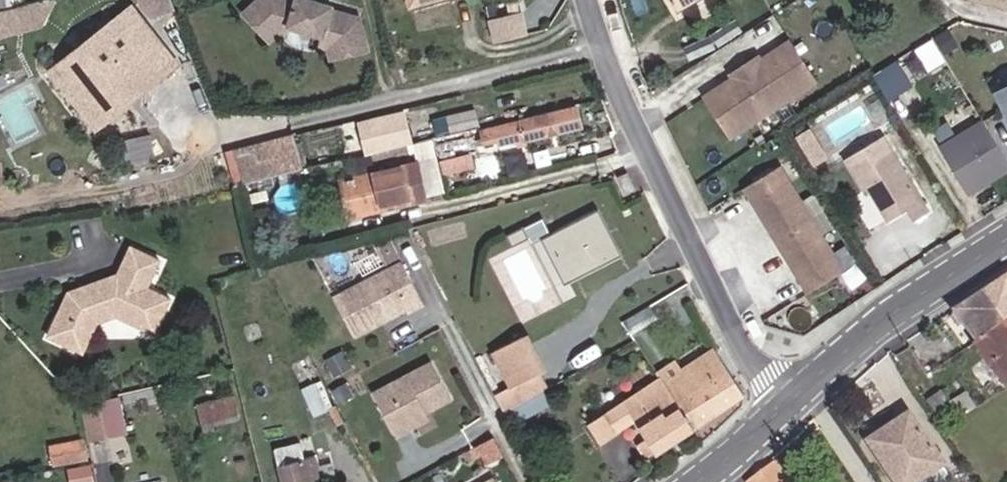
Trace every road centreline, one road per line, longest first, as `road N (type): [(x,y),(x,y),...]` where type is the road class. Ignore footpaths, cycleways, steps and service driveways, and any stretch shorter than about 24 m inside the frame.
road 1 (residential): [(596,0),(616,75),(774,408)]
road 2 (residential): [(1006,251),(774,408)]

